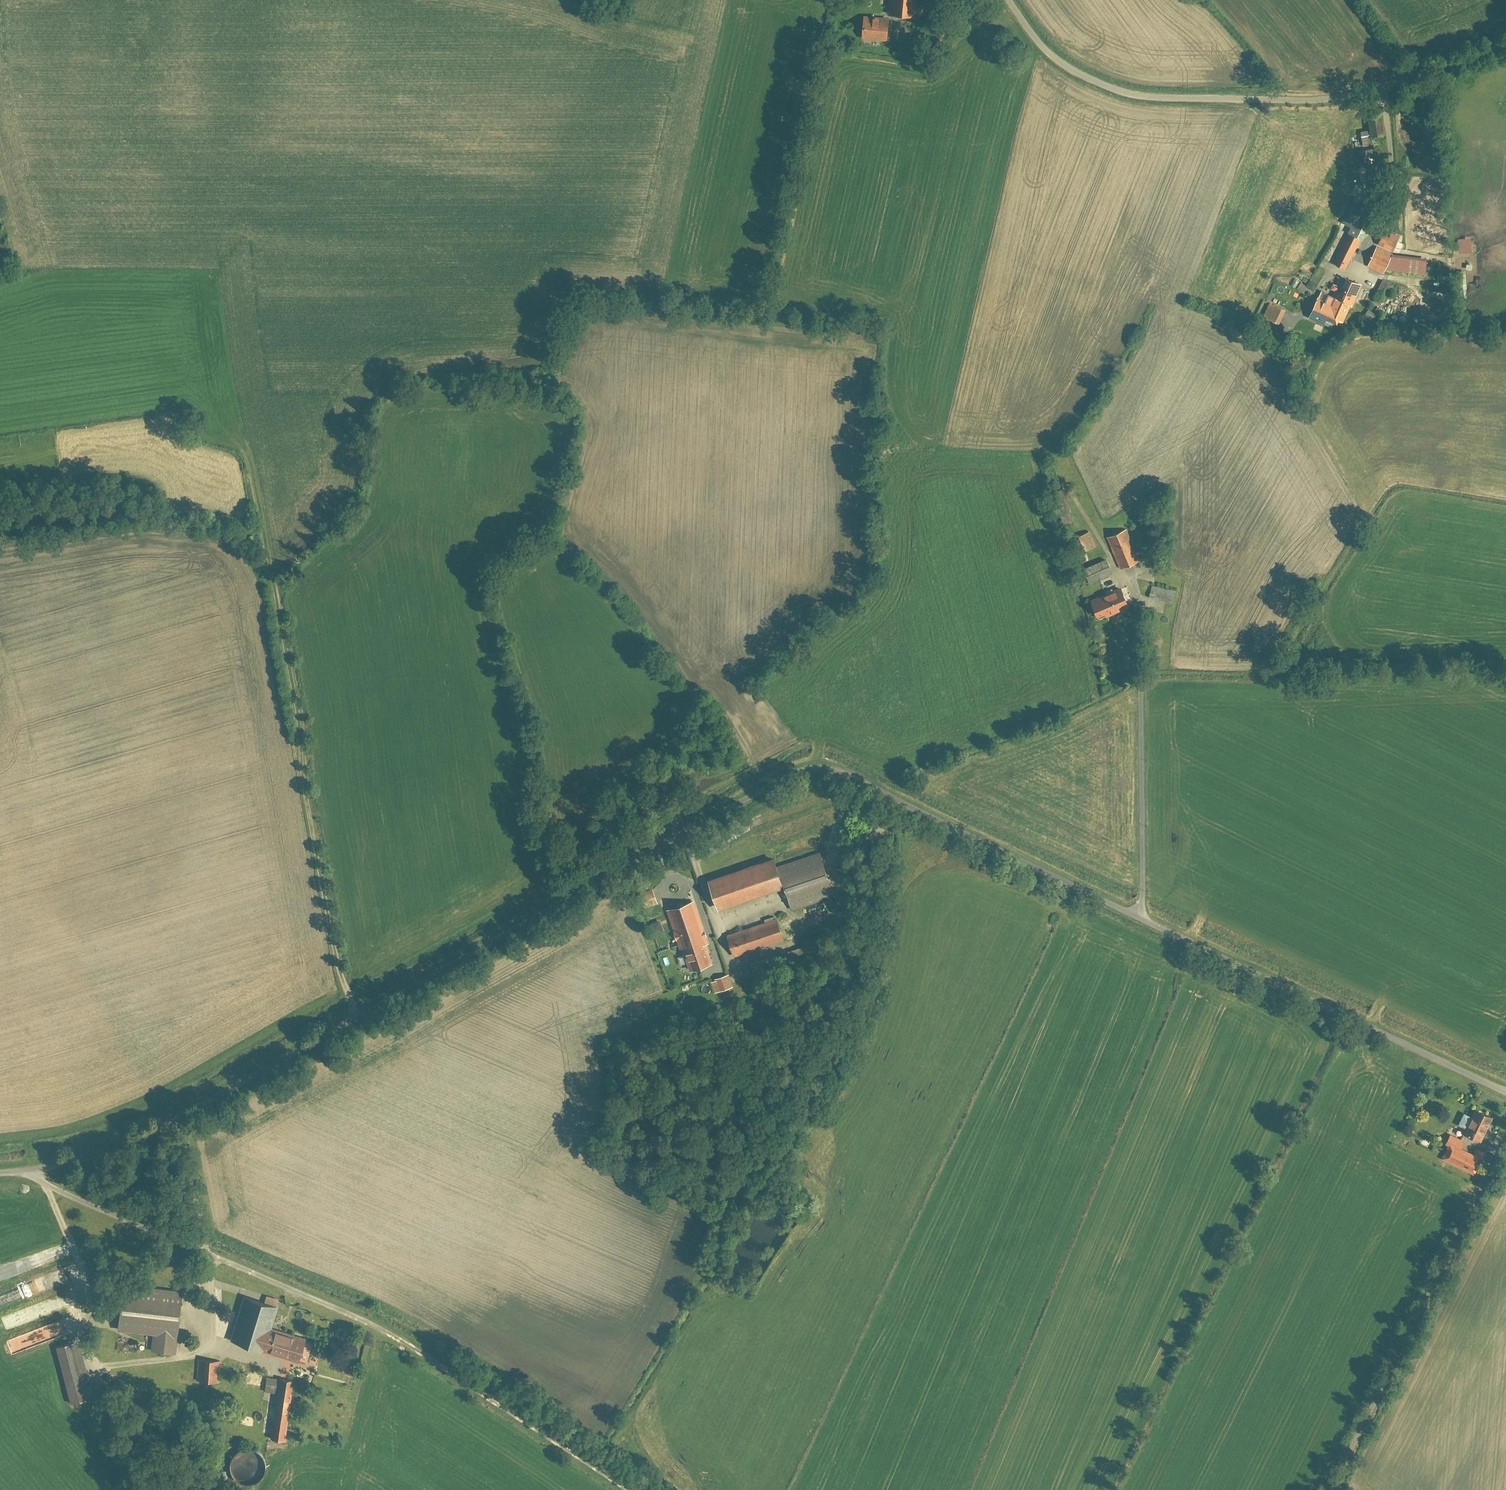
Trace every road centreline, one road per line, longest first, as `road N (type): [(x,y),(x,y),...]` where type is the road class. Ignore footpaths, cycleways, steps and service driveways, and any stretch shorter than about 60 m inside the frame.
road 1 (residential): [(31,1175),(167,1127),(597,878),(817,767),(1505,1090)]
road 2 (track): [(157,1235),(293,1287),(421,1351),(637,1489)]
road 3 (residential): [(1505,46),(1333,97),(1156,98),(1102,86),(1053,59),(1011,0)]
road 4 (residential): [(1330,1489),(1505,1138)]
road 5 (track): [(1135,918),(1144,895),(1142,581)]
road 6 (residential): [(31,1175),(157,1235)]

